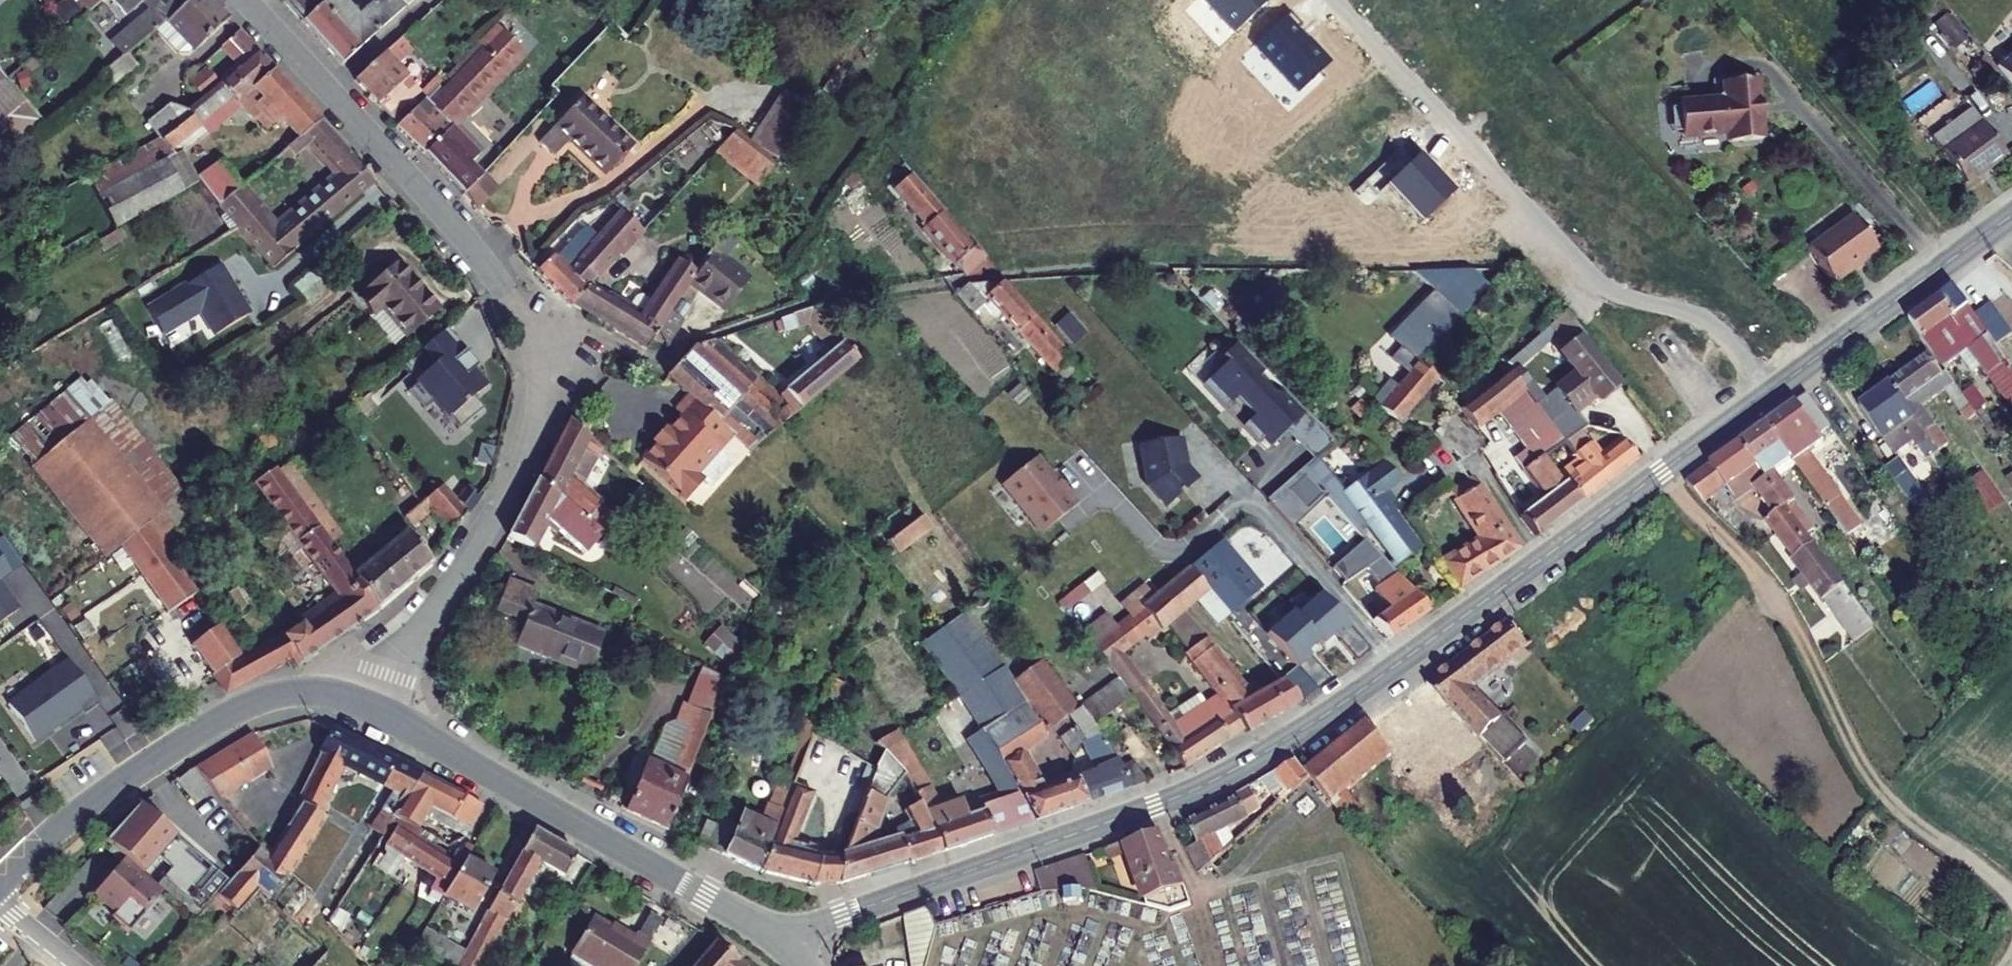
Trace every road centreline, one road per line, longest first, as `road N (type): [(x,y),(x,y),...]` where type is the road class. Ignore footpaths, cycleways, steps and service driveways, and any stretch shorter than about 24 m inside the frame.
road 1 (track): [(1579,281),(1524,262),(1056,270),(827,302),(706,334),(670,359),(639,367),(535,365)]
road 2 (tertiary): [(1660,473),(1326,713),(1220,776),(781,939)]
road 3 (residential): [(371,706),(517,466),(532,426),(535,365),(520,317),(495,272),(246,0)]
road 4 (residential): [(1333,0),(1499,177),(1579,281),(1697,314),(1741,350),(1769,391)]
road 5 (unclassified): [(2011,894),(1874,785),(1770,591),(1660,473)]
road 6 (tertiary): [(781,939),(371,706)]
road 7 (tertiary): [(0,890),(128,776),(217,717),(283,691),(325,692),(371,706)]
road 8 (tertiary): [(2011,214),(1769,391)]
road 9 (tertiary): [(1769,391),(1660,473)]

